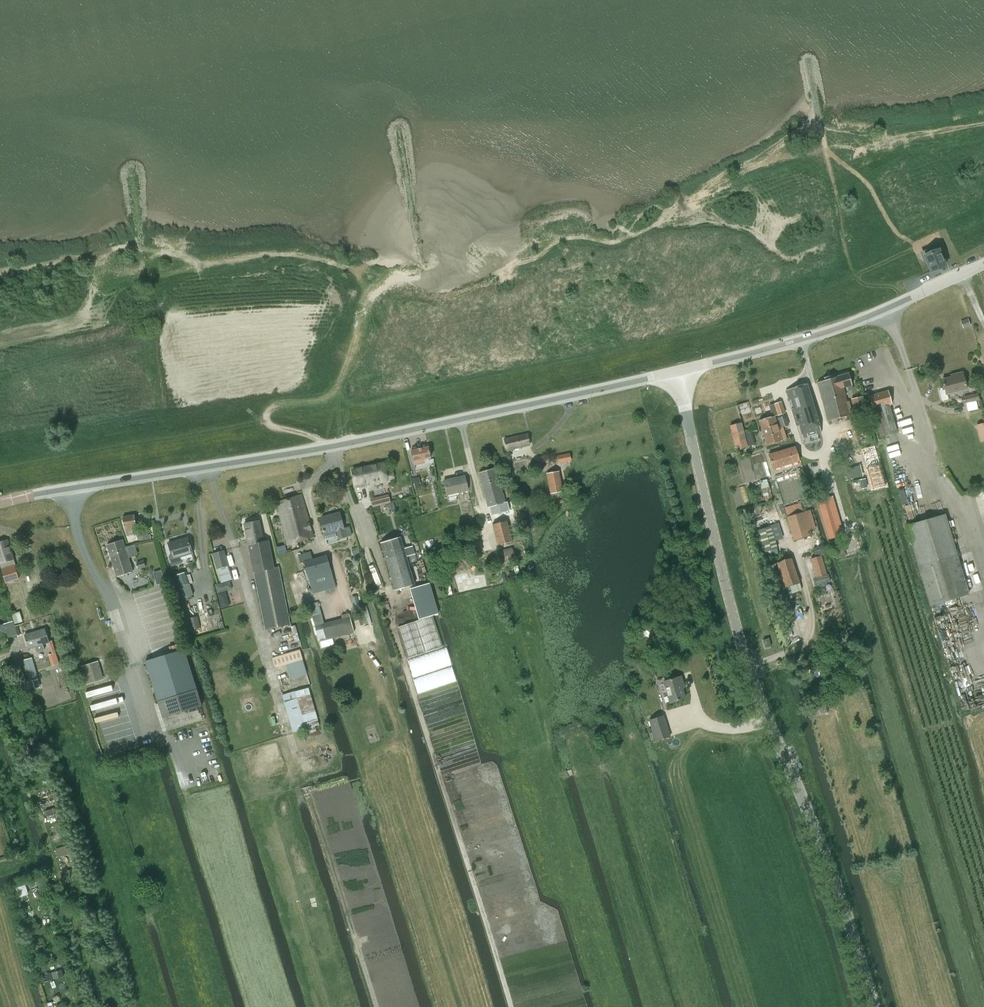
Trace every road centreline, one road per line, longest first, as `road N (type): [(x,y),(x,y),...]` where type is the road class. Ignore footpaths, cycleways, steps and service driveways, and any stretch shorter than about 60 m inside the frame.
road 1 (tertiary): [(0,504),(334,446),(678,372)]
road 2 (unclassified): [(879,1006),(751,661),(678,372)]
road 3 (track): [(511,1006),(402,657)]
road 4 (tertiary): [(678,372),(836,328),(983,264)]
road 5 (track): [(375,1006),(310,796)]
road 6 (track): [(168,439),(265,427),(326,448)]

